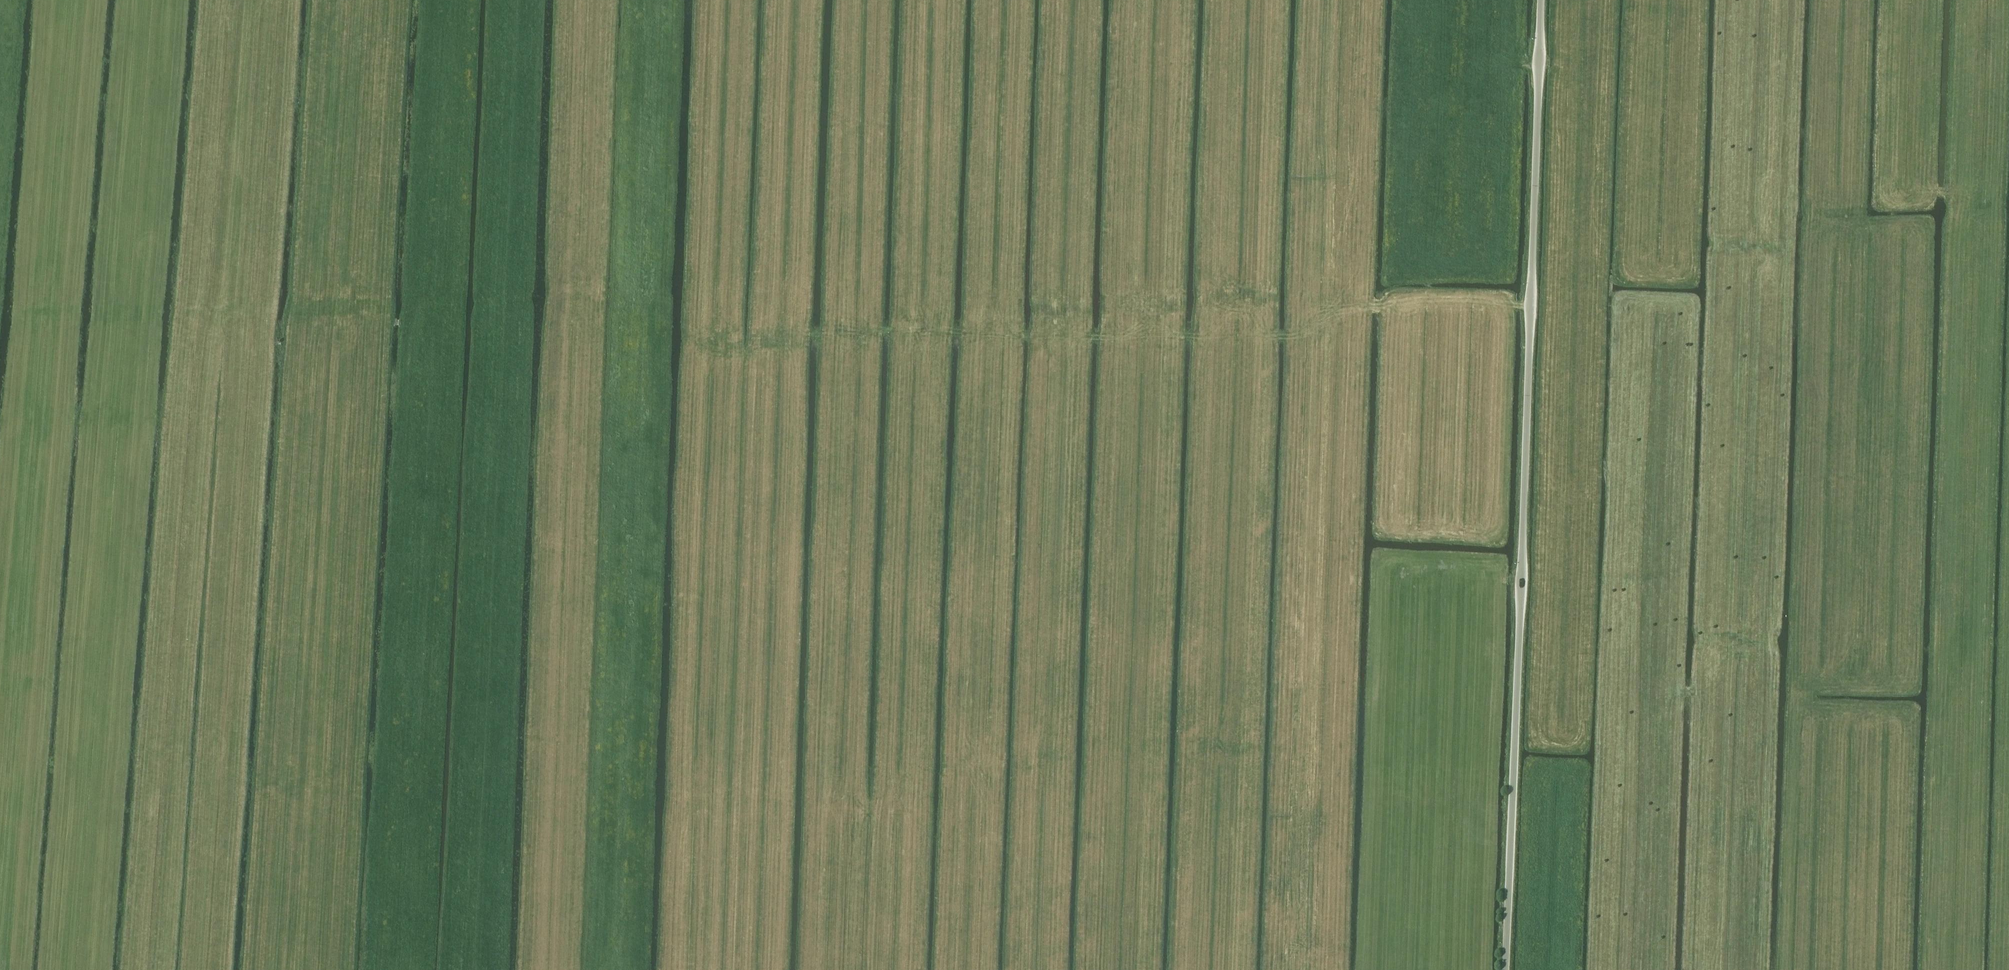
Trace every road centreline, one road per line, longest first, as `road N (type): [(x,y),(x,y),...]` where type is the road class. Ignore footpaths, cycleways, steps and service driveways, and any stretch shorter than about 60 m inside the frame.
road 1 (unclassified): [(1505,969),(1541,0)]
road 2 (track): [(740,349),(806,335),(948,331),(1082,340),(1294,337),(1358,306),(1530,307)]
road 3 (track): [(733,240),(740,349),(728,491)]

